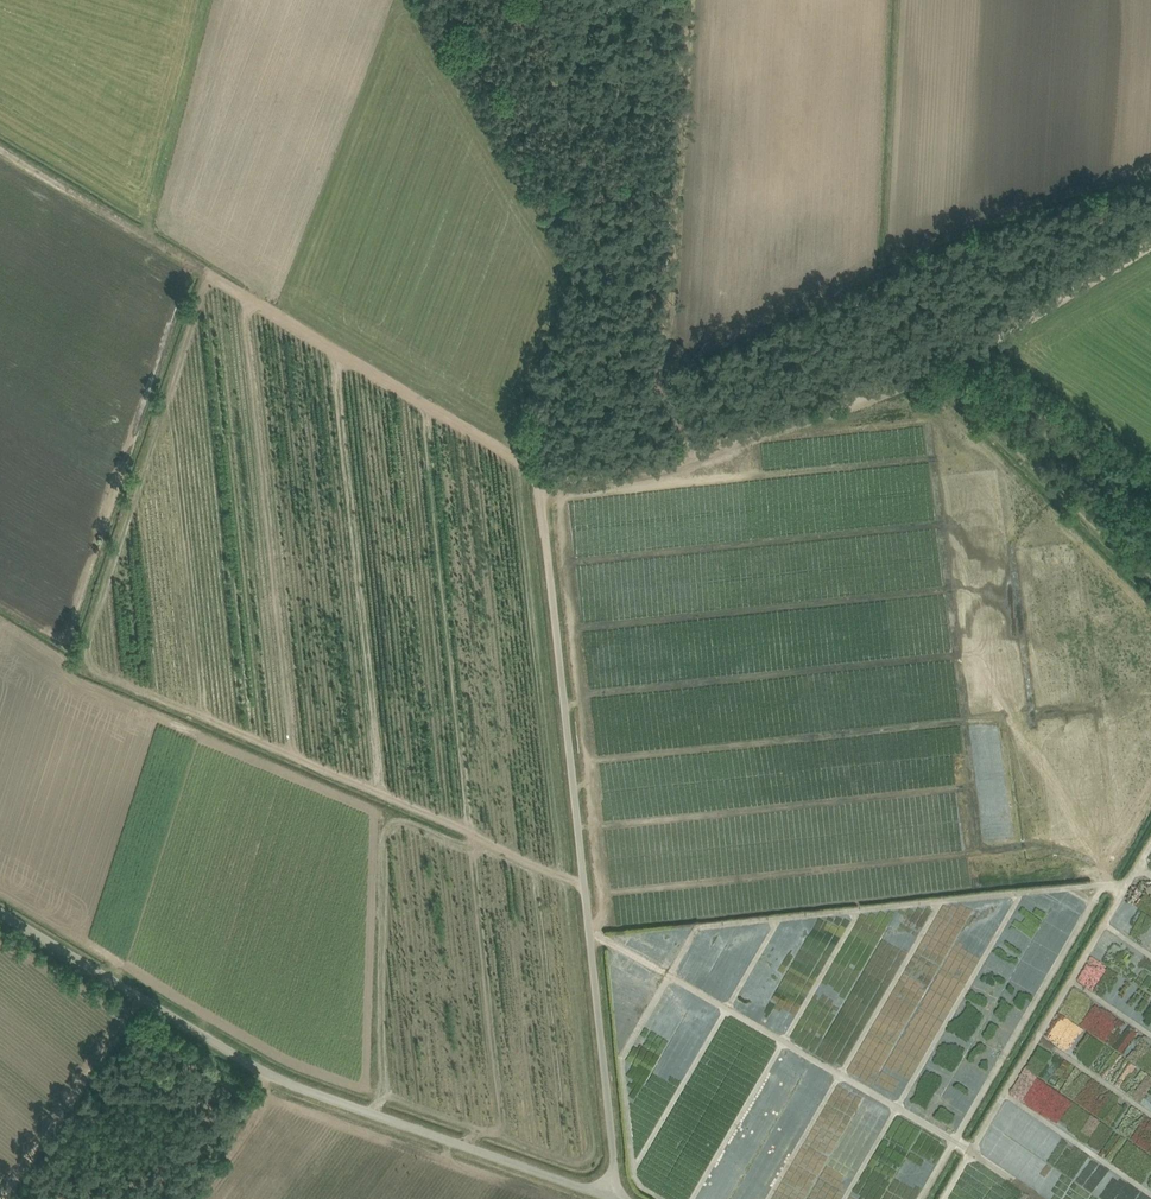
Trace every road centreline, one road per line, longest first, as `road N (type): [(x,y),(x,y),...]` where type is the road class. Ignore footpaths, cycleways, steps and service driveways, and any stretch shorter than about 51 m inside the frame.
road 1 (track): [(1150,235),(950,371),(916,373),(642,473),(568,482),(423,404),(0,148)]
road 2 (unclassified): [(617,1198),(539,471)]
road 3 (unclassified): [(617,1198),(306,1095),(0,914)]

